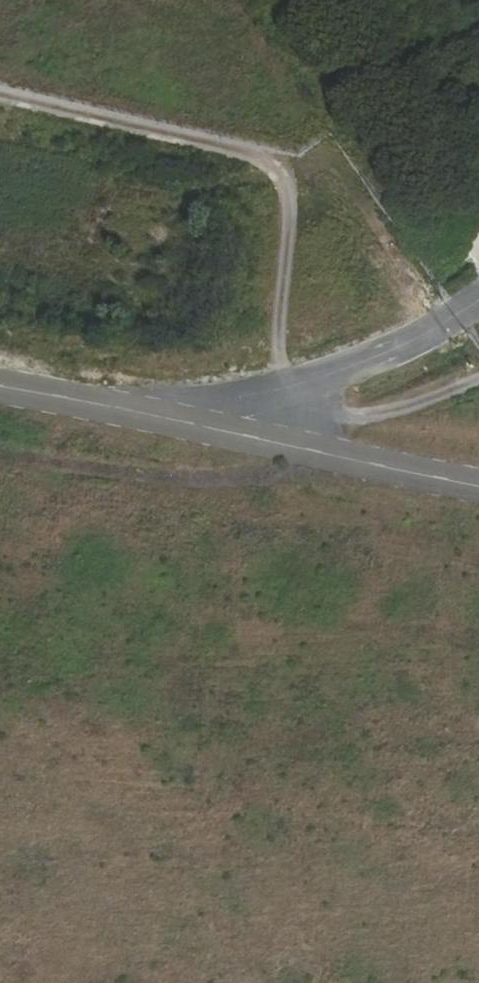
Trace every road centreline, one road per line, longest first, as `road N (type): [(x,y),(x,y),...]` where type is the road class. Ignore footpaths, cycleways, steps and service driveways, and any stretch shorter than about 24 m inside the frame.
road 1 (track): [(478,377),(385,414),(338,419),(300,404),(285,388),(279,353),(293,231),(289,189),(276,164),(247,150),(0,95)]

